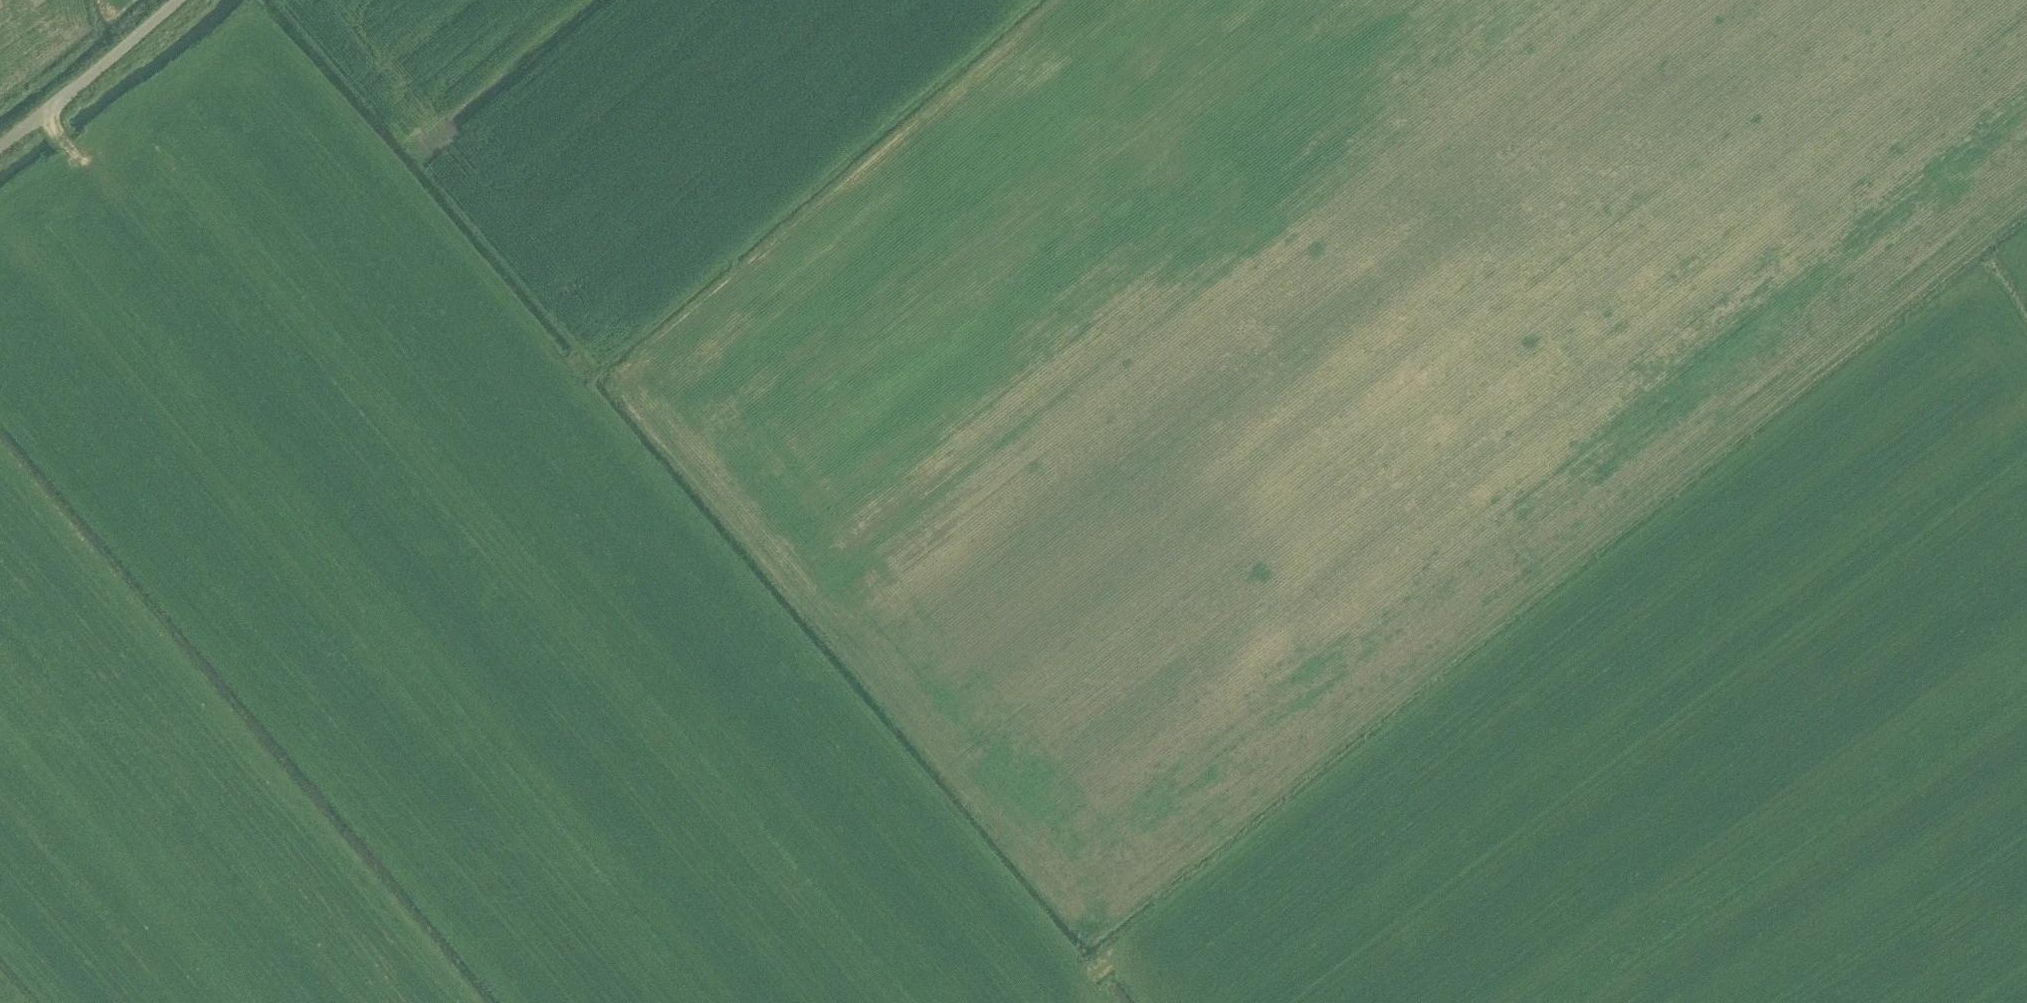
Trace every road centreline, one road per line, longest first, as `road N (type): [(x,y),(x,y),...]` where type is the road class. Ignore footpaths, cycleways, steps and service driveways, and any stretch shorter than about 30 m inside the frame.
road 1 (unclassified): [(0,154),(186,0)]

